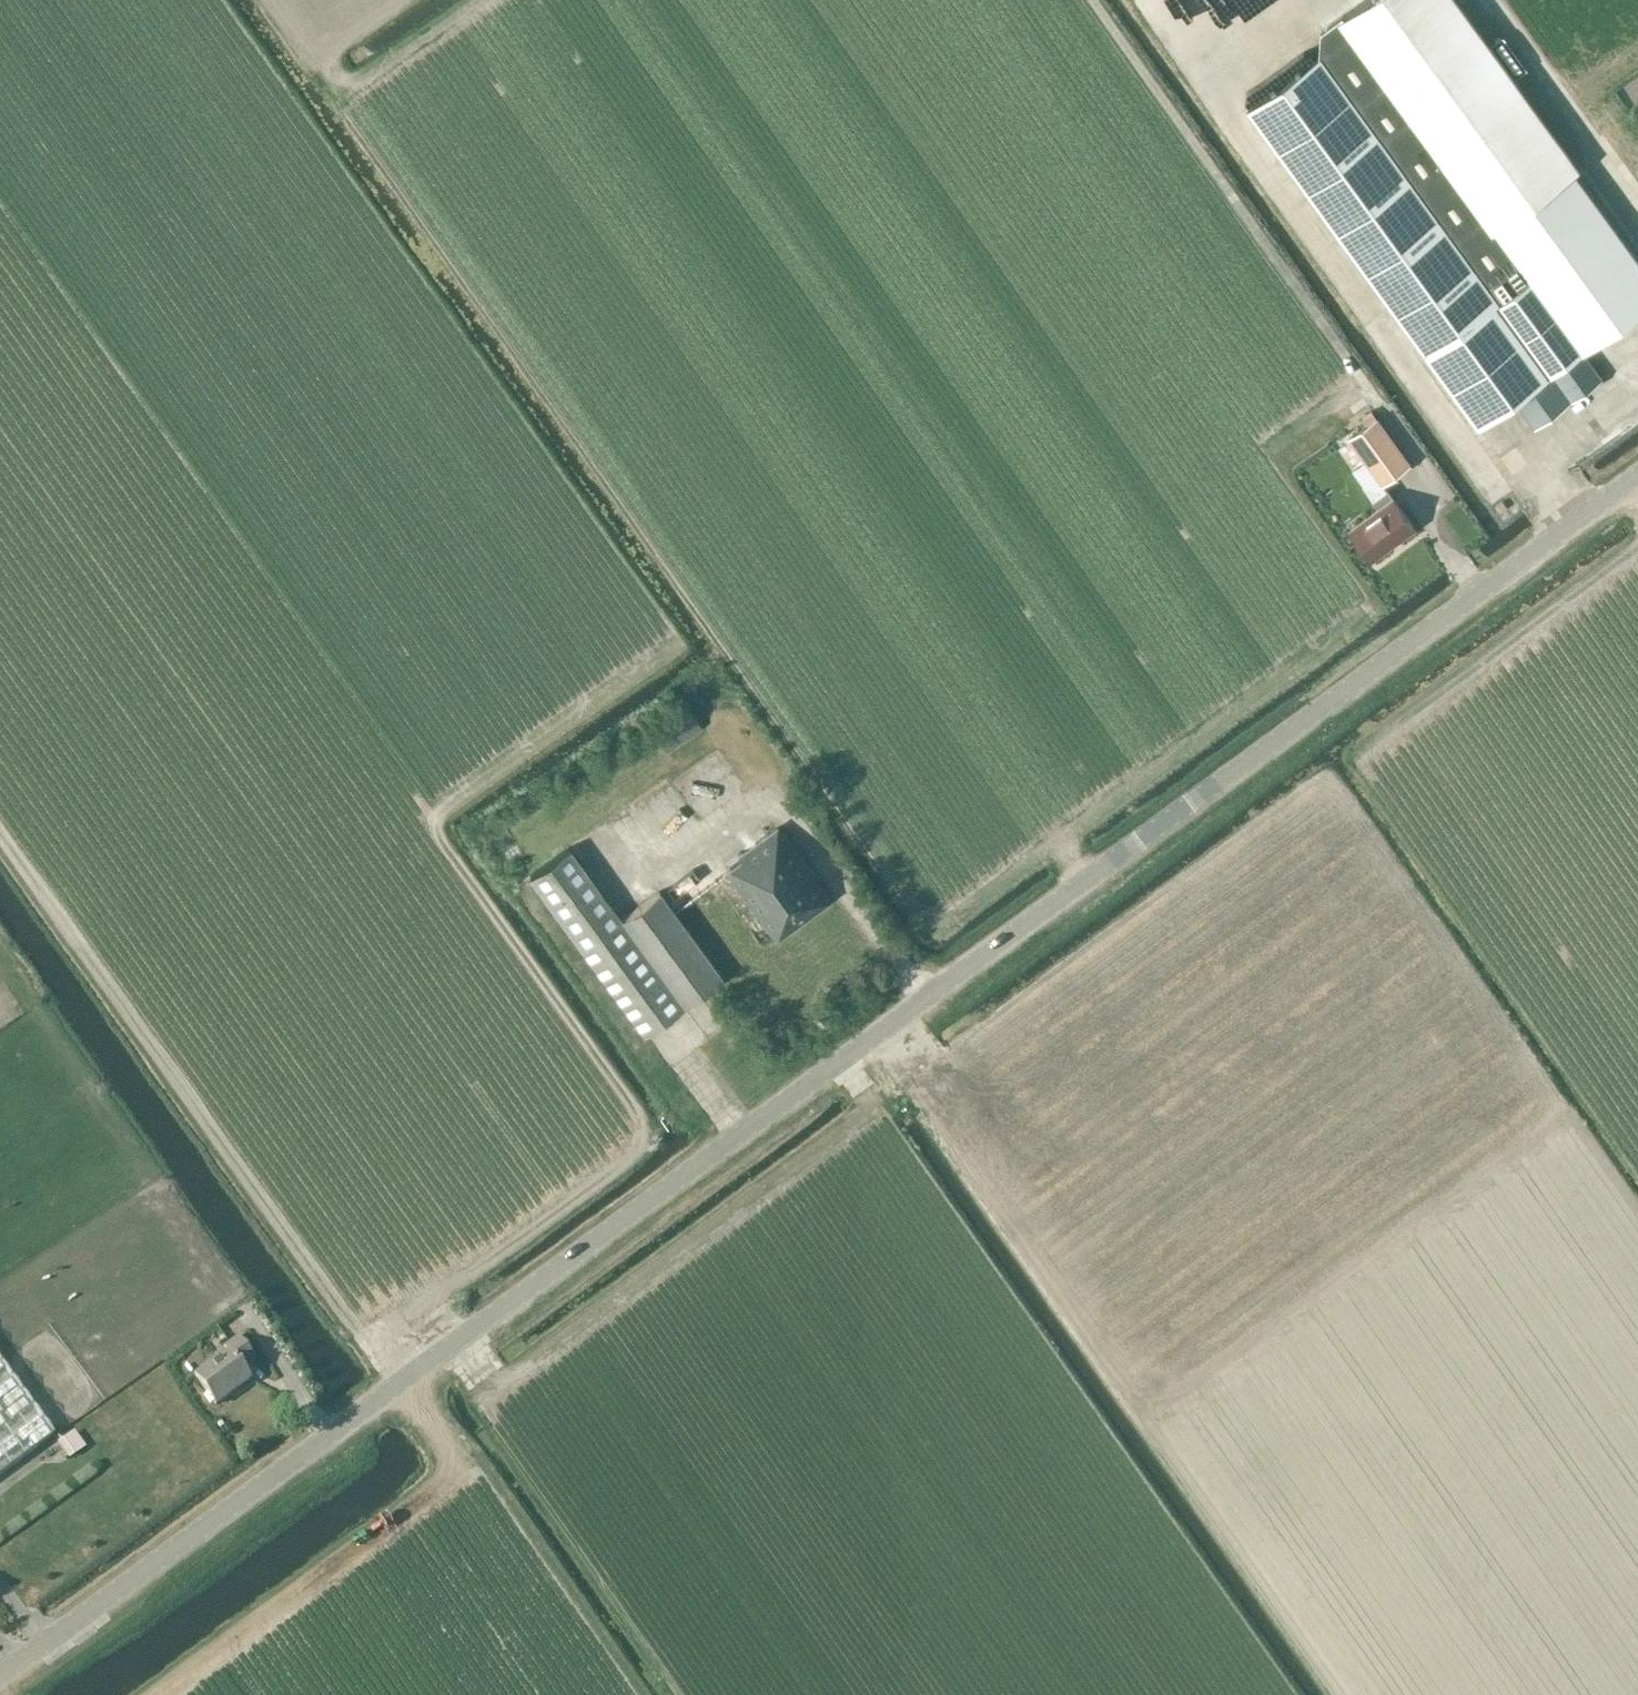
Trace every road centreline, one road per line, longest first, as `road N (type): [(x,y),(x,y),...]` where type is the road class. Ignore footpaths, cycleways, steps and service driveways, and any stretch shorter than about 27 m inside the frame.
road 1 (unclassified): [(0,1681),(1637,478)]

